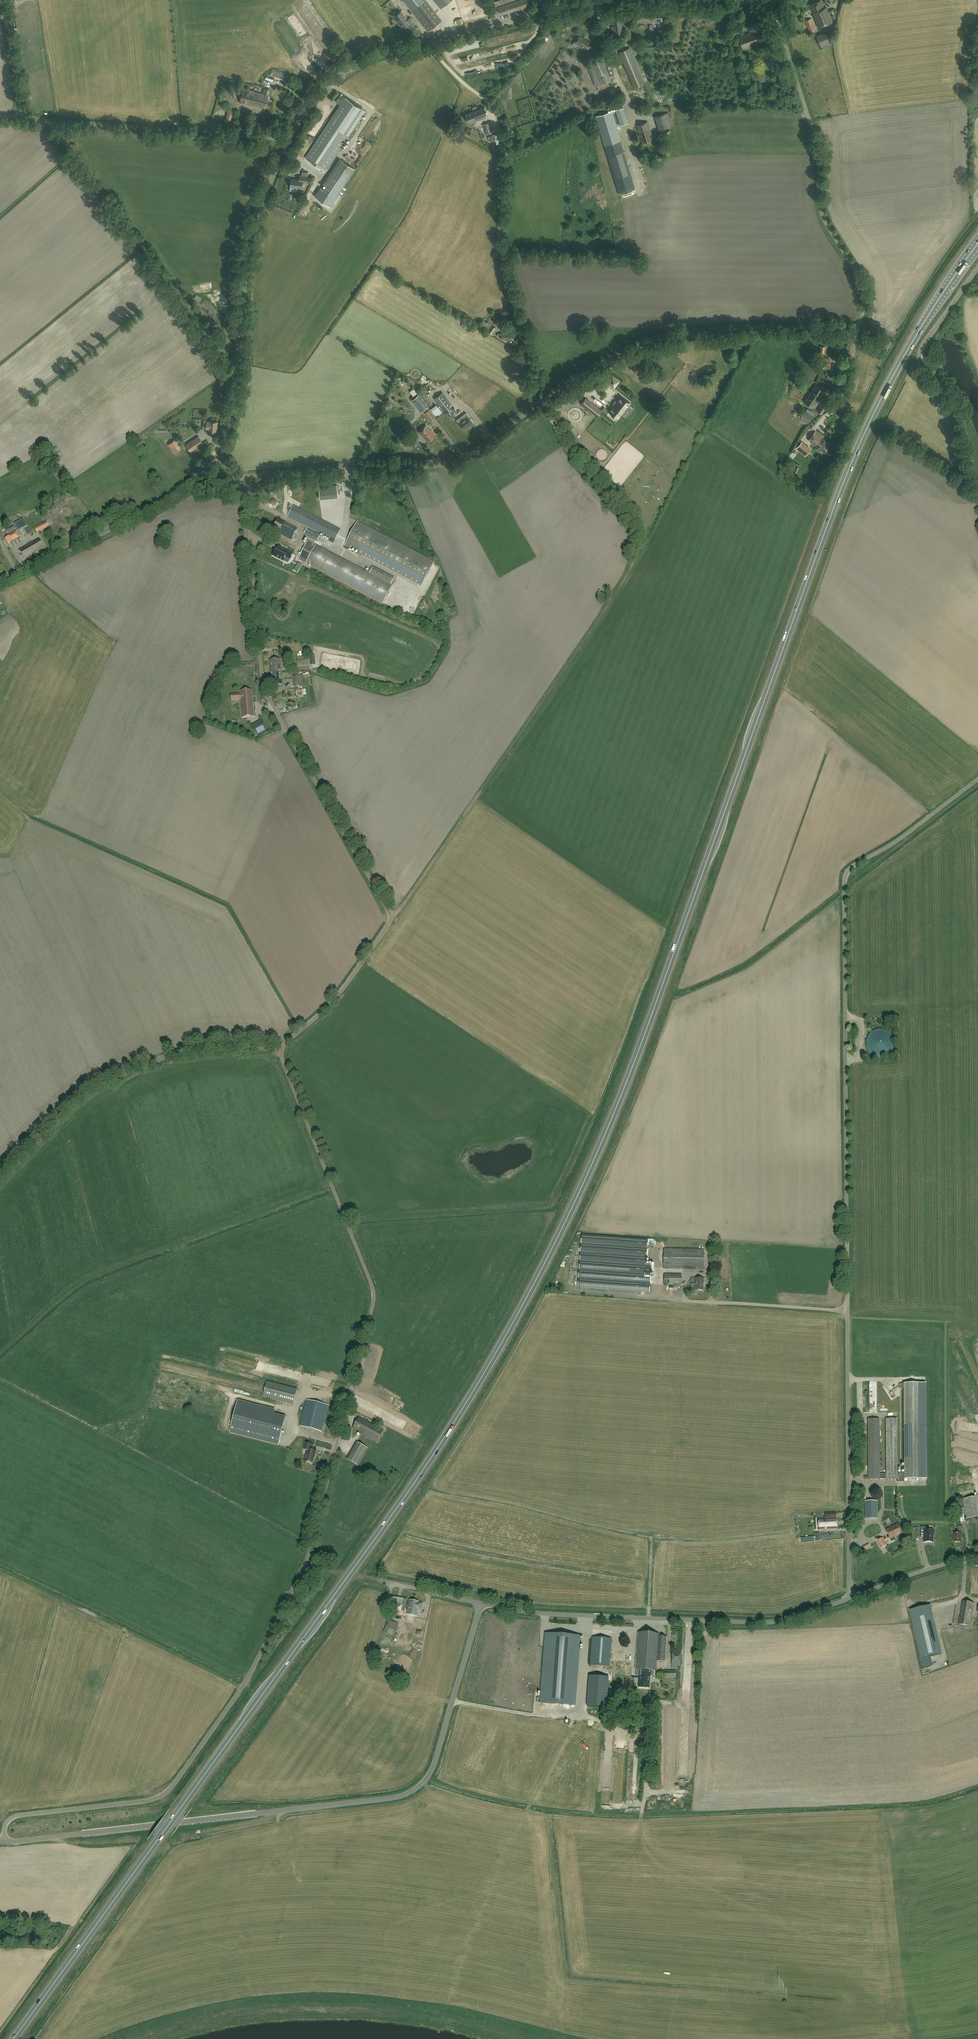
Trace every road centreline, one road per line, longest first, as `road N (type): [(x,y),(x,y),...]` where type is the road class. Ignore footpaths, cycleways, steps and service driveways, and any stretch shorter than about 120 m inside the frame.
road 1 (trunk): [(13,2038),(448,1432),(541,1271),(626,1083),(840,489),(904,354),(977,244)]
road 2 (track): [(432,40),(438,58),(490,107),(505,147),(503,259),(548,417),(627,524),(634,549),(628,575),(582,645),(390,919)]
road 3 (unclassified): [(235,477),(460,458),(572,381),(658,338),(764,325),(855,330),(864,295),(823,217),(817,142),(771,0)]
road 4 (unclassified): [(4,1842),(12,1817),(166,1793),(246,1682),(306,1562),(374,1293),(282,1049)]
road 5 (unclassified): [(850,1598),(845,880),(852,867),(977,779)]
road 6 (unclassified): [(282,1049),(341,991),(390,919),(263,685),(235,477)]
road 7 (unclassified): [(4,1842),(411,1792),(432,1770),(481,1603)]
road 8 (unclassified): [(481,1603),(541,1614),(769,1622),(850,1598)]
road 9 (tertiary): [(287,141),(349,68),(593,0)]
road 10 (unclassified): [(0,1183),(81,1101),(147,1064),(209,1045),(282,1049)]
road 11 (tertiary): [(214,454),(232,419),(244,254),(287,141)]
road 12 (track): [(49,120),(236,377)]
road 13 (unclassified): [(287,141),(23,118)]
road 14 (tertiary): [(0,581),(180,493),(214,454)]
road 15 (unclassified): [(977,487),(959,411),(919,356),(977,268)]
road 16 (unclassified): [(850,1598),(977,1558)]

